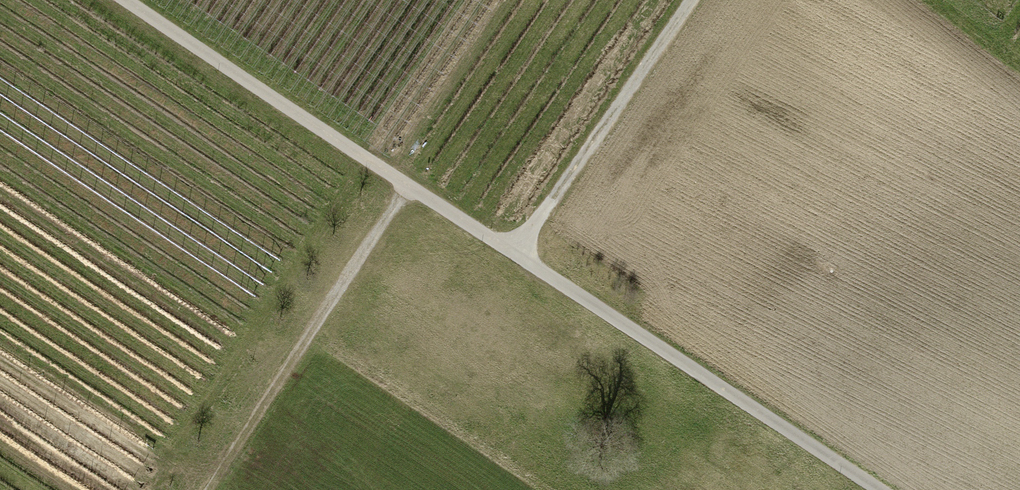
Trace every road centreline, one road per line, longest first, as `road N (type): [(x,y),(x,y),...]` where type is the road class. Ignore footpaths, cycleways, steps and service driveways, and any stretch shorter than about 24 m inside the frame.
road 1 (unclassified): [(122,0),(884,489)]
road 2 (track): [(407,189),(207,489)]
road 3 (track): [(516,249),(691,0)]

